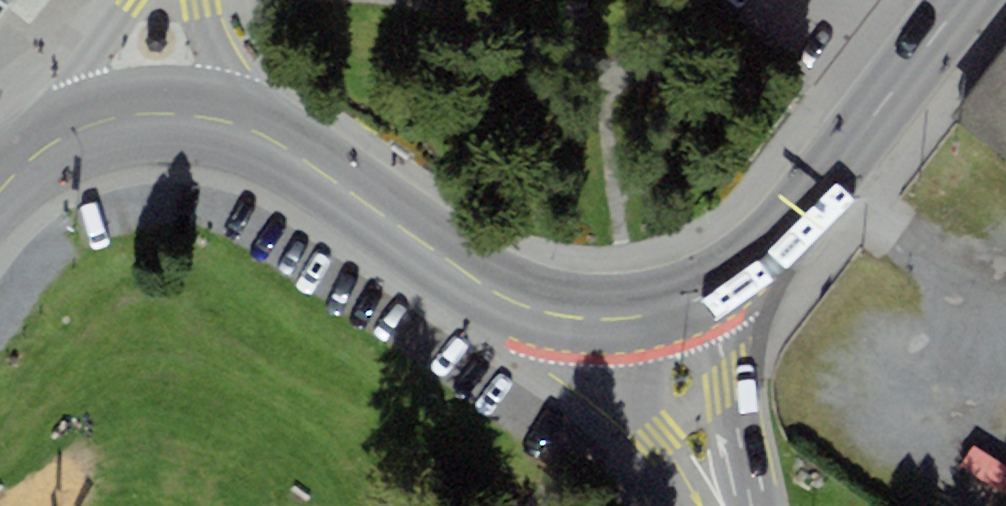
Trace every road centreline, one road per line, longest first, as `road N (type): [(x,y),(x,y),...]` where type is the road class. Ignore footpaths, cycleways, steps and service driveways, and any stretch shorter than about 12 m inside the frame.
road 1 (secondary): [(662,315),(563,317),(510,302),(253,133)]
road 2 (secondary): [(662,315),(736,279),(773,247),(958,0)]
road 3 (secondary): [(253,133),(201,116),(113,116),(34,150)]
road 4 (secondary): [(731,505),(662,315)]
road 5 (residential): [(129,0),(34,150)]
road 6 (residential): [(253,133),(206,0)]

